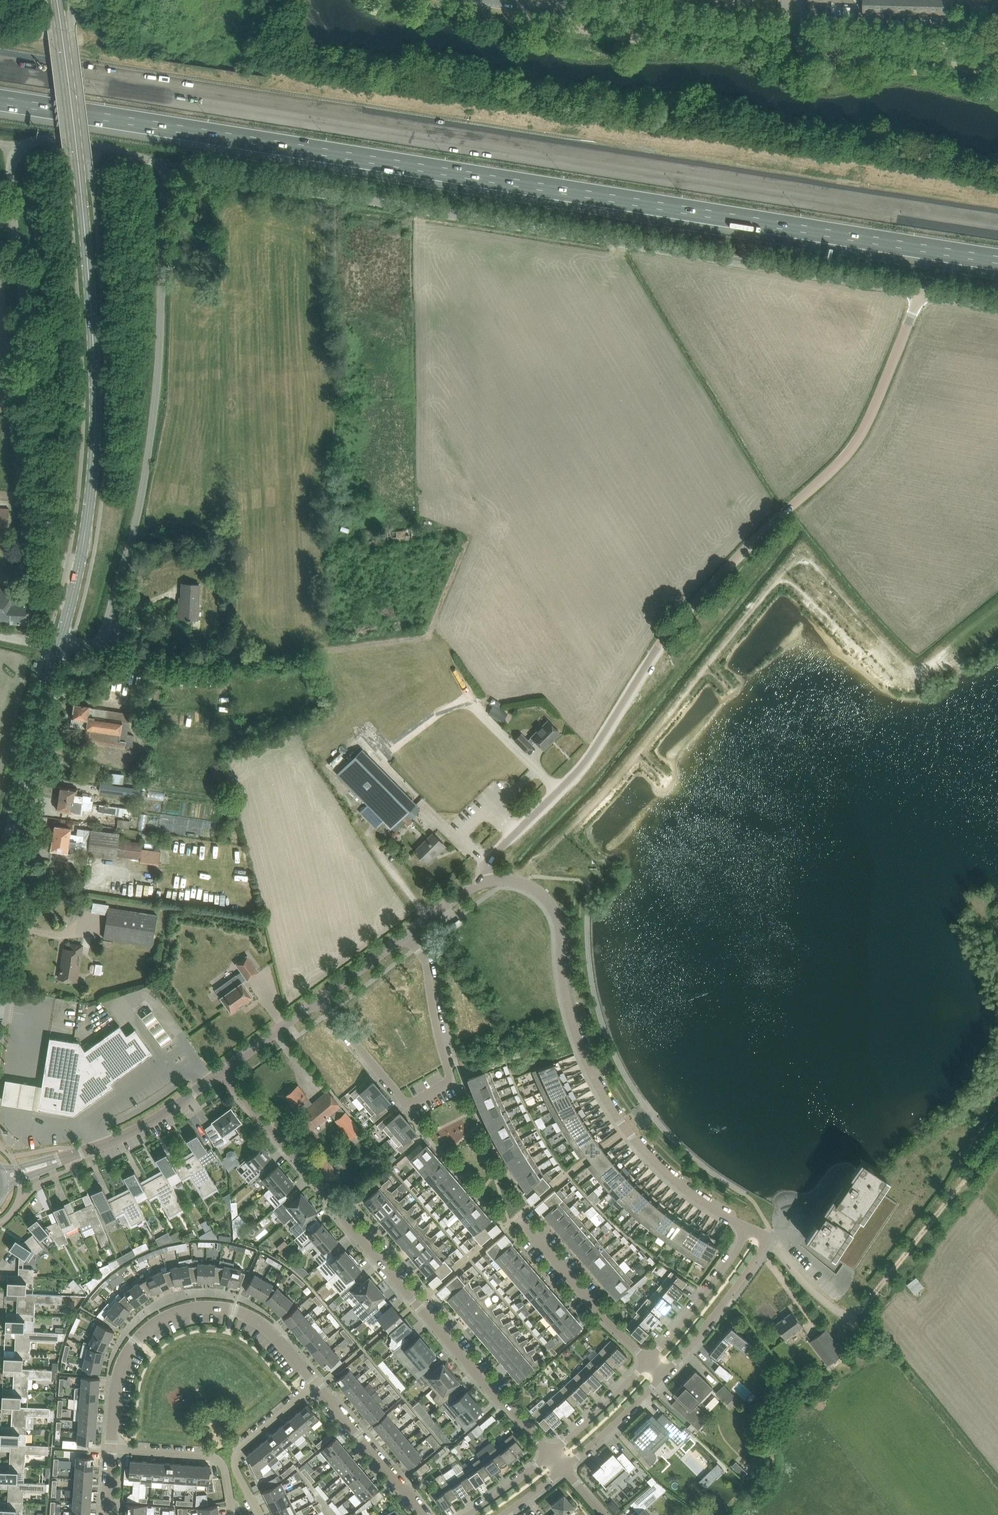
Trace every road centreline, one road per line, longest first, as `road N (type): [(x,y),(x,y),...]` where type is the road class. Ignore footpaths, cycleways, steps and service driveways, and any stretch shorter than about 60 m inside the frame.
road 1 (motorway): [(997,227),(0,67)]
road 2 (motorway): [(0,101),(997,260)]
road 3 (unclassified): [(921,292),(168,167)]
road 4 (unclassified): [(488,881),(493,855),(579,769),(683,617),(850,450),(921,292)]
road 5 (unclassified): [(168,167),(51,135),(22,148),(12,162),(52,539),(79,569)]
road 6 (tertiary): [(79,569),(92,478),(95,364),(57,0)]
road 7 (residential): [(550,1454),(222,1071)]
road 8 (unclassified): [(95,647),(136,528),(148,462),(168,167)]
road 9 (residential): [(749,1229),(688,1191),(633,1138),(580,1047),(555,913),(526,884),(488,881)]
road 10 (track): [(110,649),(224,659),(421,639),(465,542)]
road 11 (residential): [(406,934),(427,963),(451,1081),(416,1101),(403,1099),(318,1000)]
road 12 (residential): [(316,1383),(276,1336),(238,1311),(183,1310),(153,1325),(121,1368),(111,1448)]
road 13 (tertiary): [(0,969),(37,731),(59,645)]
road 14 (residential): [(4,1178),(126,1134),(222,1071)]
road 15 (residential): [(789,41),(555,11)]
road 16 (residential): [(997,61),(789,41)]
road 17 (residential): [(664,1374),(767,1240),(749,1229)]
road 18 (residential): [(648,1360),(521,1220)]
road 19 (residential): [(427,1514),(316,1383)]
road 20 (residential): [(749,1229),(648,1360)]
road 21 (residential): [(233,1514),(224,1468),(214,1457),(111,1448)]
road 22 (residential): [(563,1469),(664,1374)]
road 23 (residential): [(648,1360),(550,1454)]

